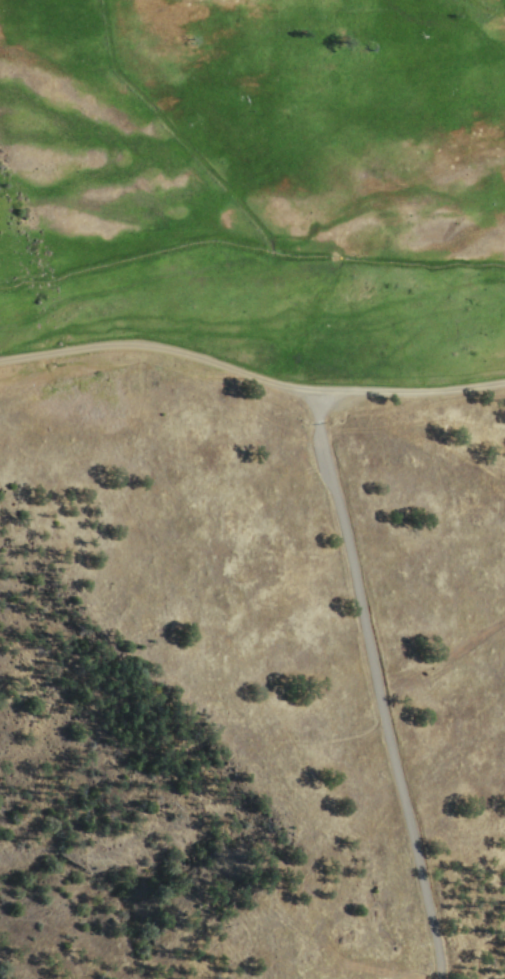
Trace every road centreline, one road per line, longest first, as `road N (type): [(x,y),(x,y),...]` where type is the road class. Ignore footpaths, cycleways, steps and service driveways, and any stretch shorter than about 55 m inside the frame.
road 1 (residential): [(504,384),(411,395),(313,393),(141,345)]
road 2 (residential): [(141,345),(0,362)]

